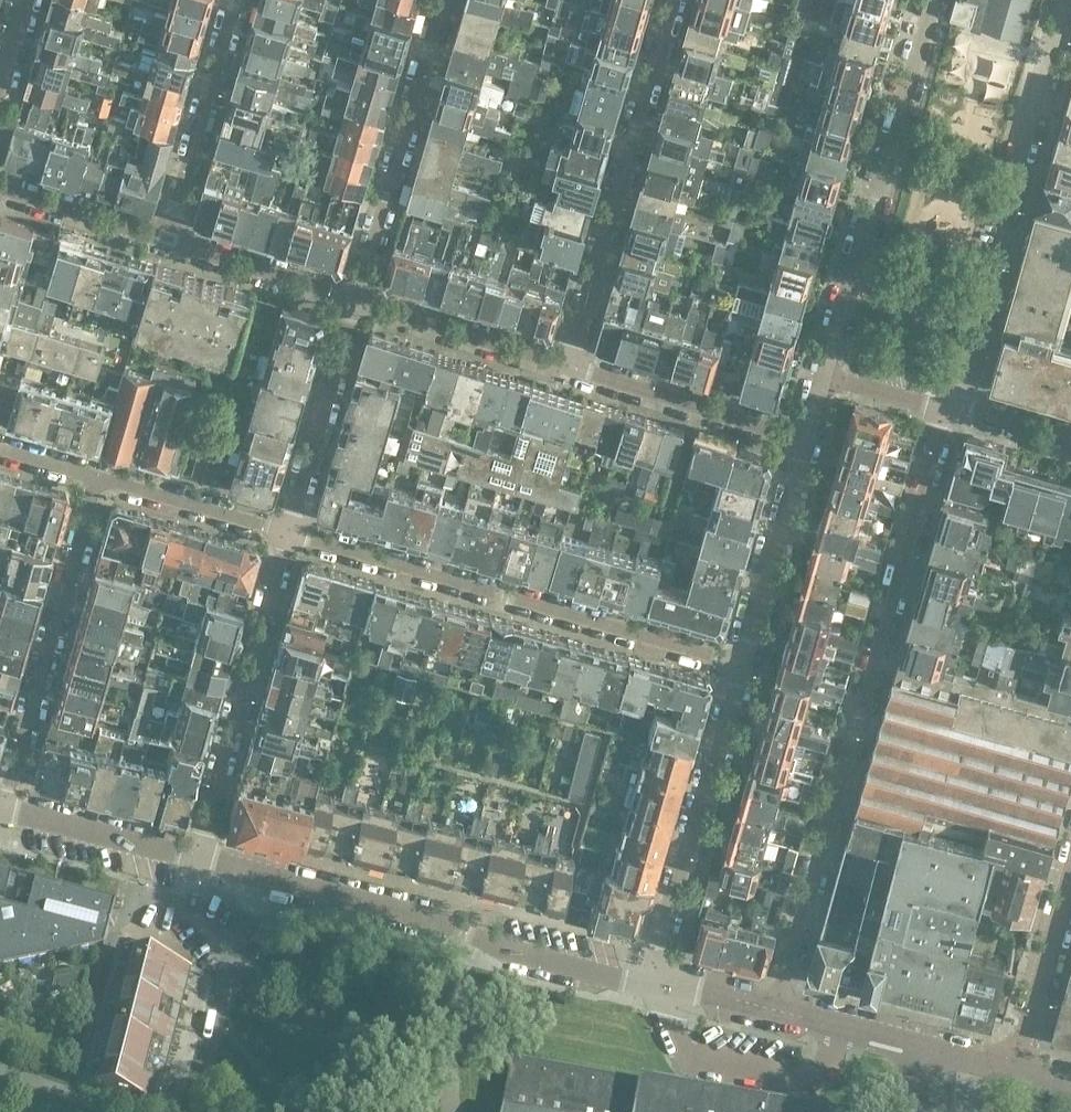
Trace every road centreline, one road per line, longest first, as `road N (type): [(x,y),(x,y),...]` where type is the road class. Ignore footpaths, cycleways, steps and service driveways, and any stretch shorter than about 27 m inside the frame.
road 1 (residential): [(948,409),(767,1007)]
road 2 (residential): [(660,985),(503,948),(437,920),(193,855)]
road 3 (residential): [(290,532),(743,667)]
road 4 (residential): [(929,0),(825,374)]
road 5 (residential): [(562,366),(672,0)]
road 6 (residential): [(1,814),(102,478)]
road 7 (residential): [(290,532),(193,855)]
road 8 (residential): [(660,985),(743,667)]
road 9 (residential): [(445,0),(358,301)]
road 10 (unclassified): [(660,985),(687,1061),(793,1087),(832,1069),(852,1028)]
road 11 (residential): [(804,440),(562,366)]
road 12 (residential): [(168,240),(237,0)]
road 13 (residential): [(358,301),(290,532)]
road 14 (residential): [(743,667),(804,440)]
road 15 (residential): [(562,366),(358,301)]
road 16 (residential): [(1019,202),(967,407)]
road 17 (residential): [(358,301),(168,240)]
road 18 (residential): [(193,855),(1,814)]
road 19 (residential): [(290,532),(102,478)]
road 20 (residential): [(1070,886),(1022,1071)]
road 21 (residential): [(168,240),(0,184)]
road 22 (residential): [(1028,163),(1070,18)]
road 23 (residential): [(948,409),(825,374)]

